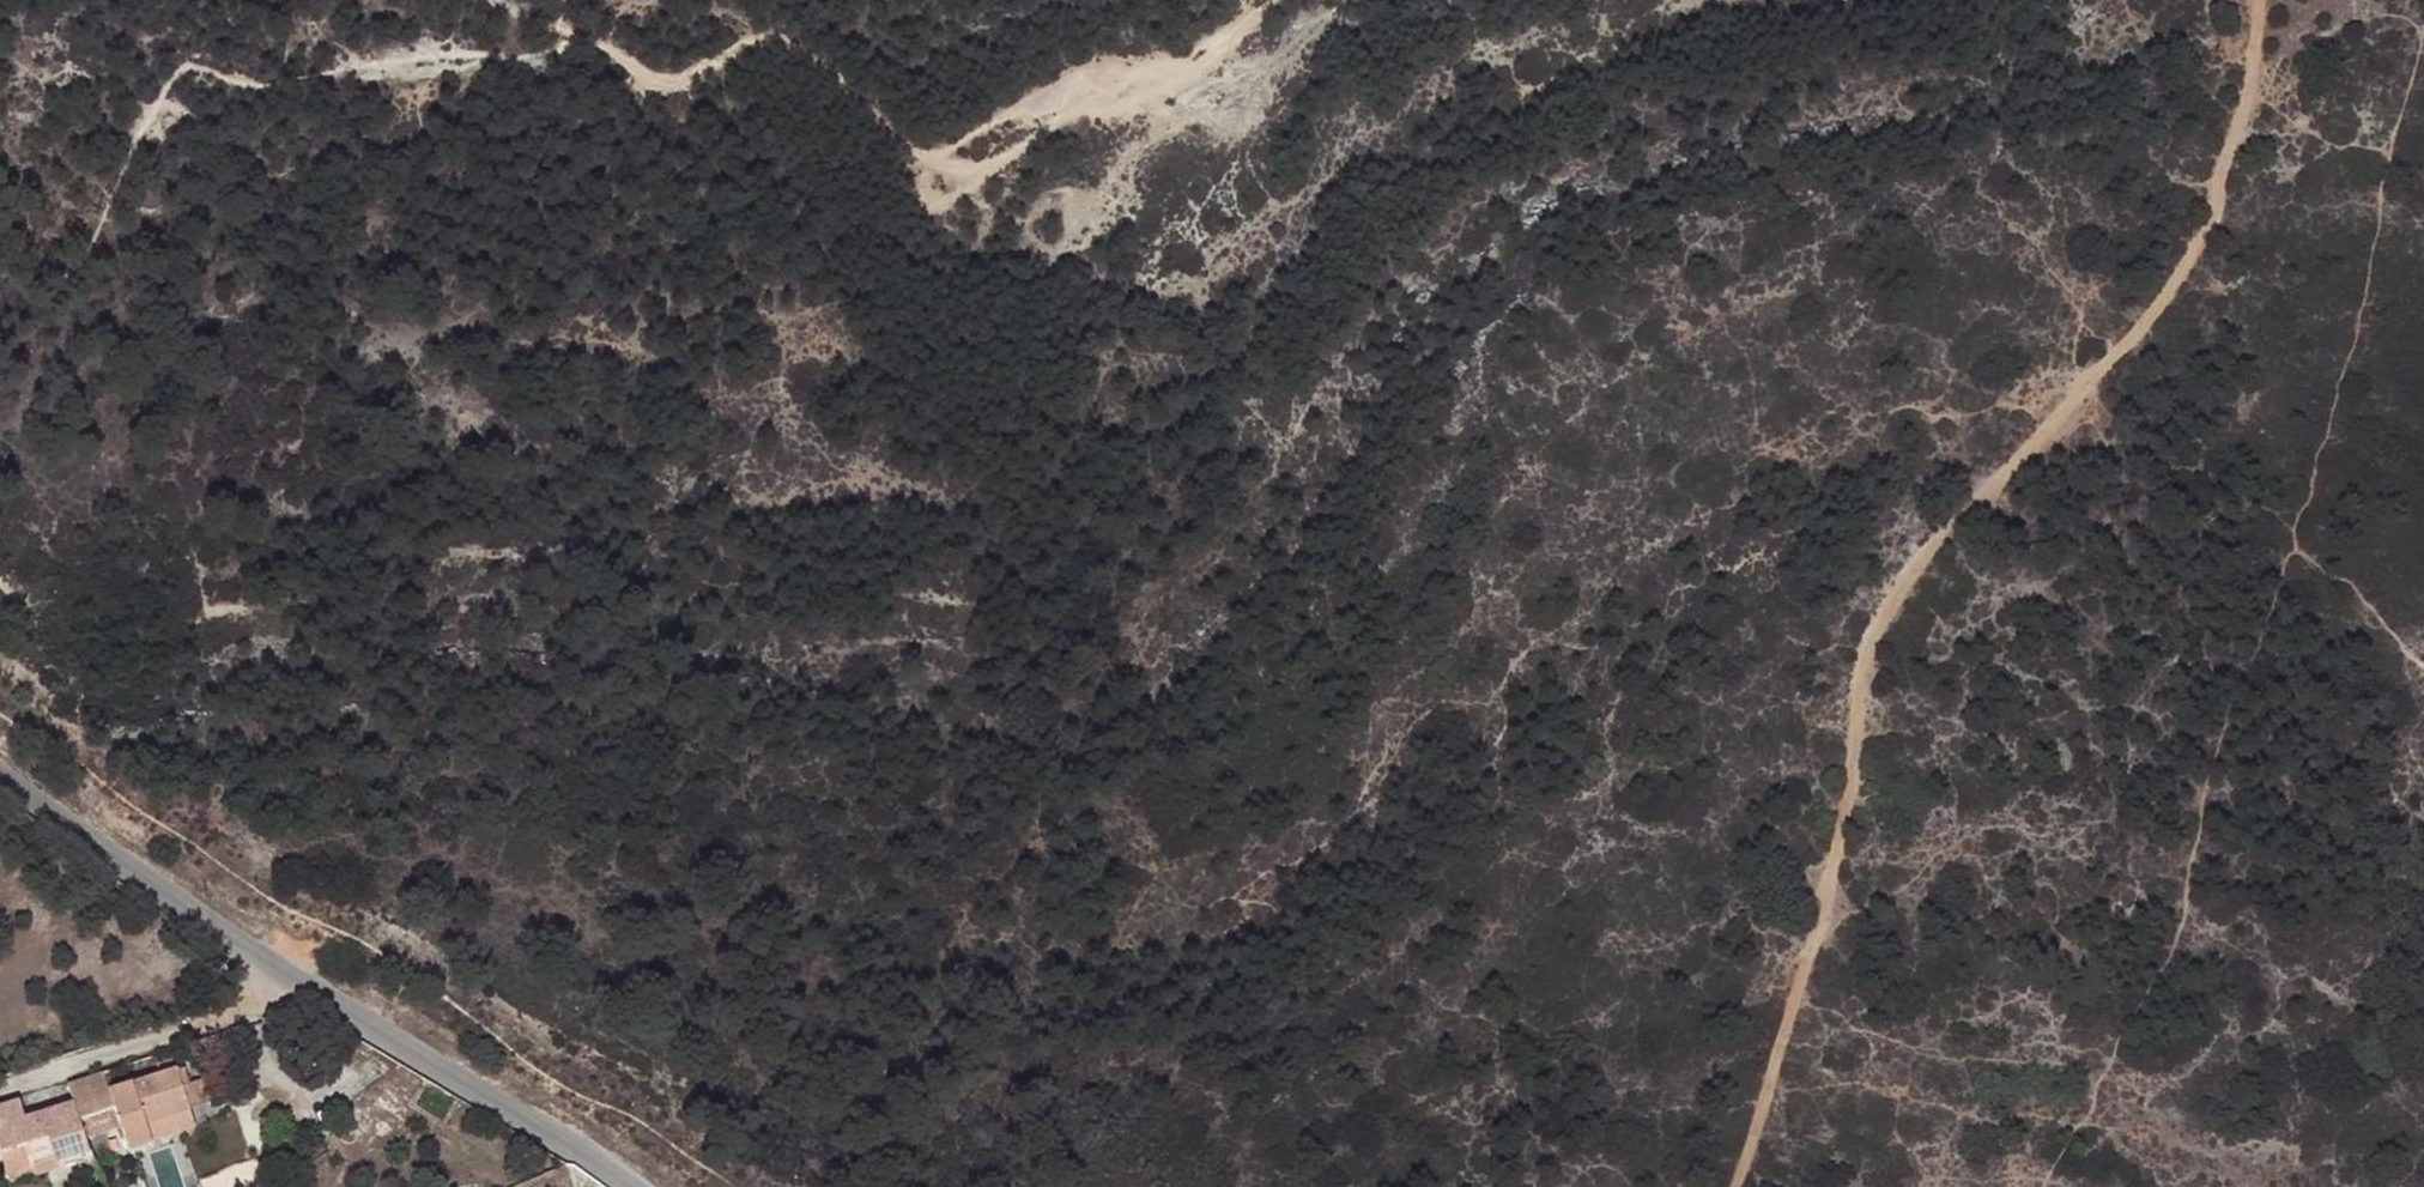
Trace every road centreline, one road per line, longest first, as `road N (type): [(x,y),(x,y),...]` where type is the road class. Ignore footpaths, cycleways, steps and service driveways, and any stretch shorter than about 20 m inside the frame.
road 1 (track): [(2258,0),(2256,58),(2241,129),(2195,238),(2082,396),(1928,551),(1870,636),(1821,906),(1739,1186)]
road 2 (track): [(755,1186),(701,1159),(672,1105),(560,1033),(317,918),(228,848),(43,734),(0,725)]
road 3 (track): [(1255,0),(1162,85),(935,185),(892,145),(867,97),(795,41),(759,41),(702,73),(646,71),(521,0)]
road 4 (unclassified): [(0,774),(304,995),(626,1186)]

